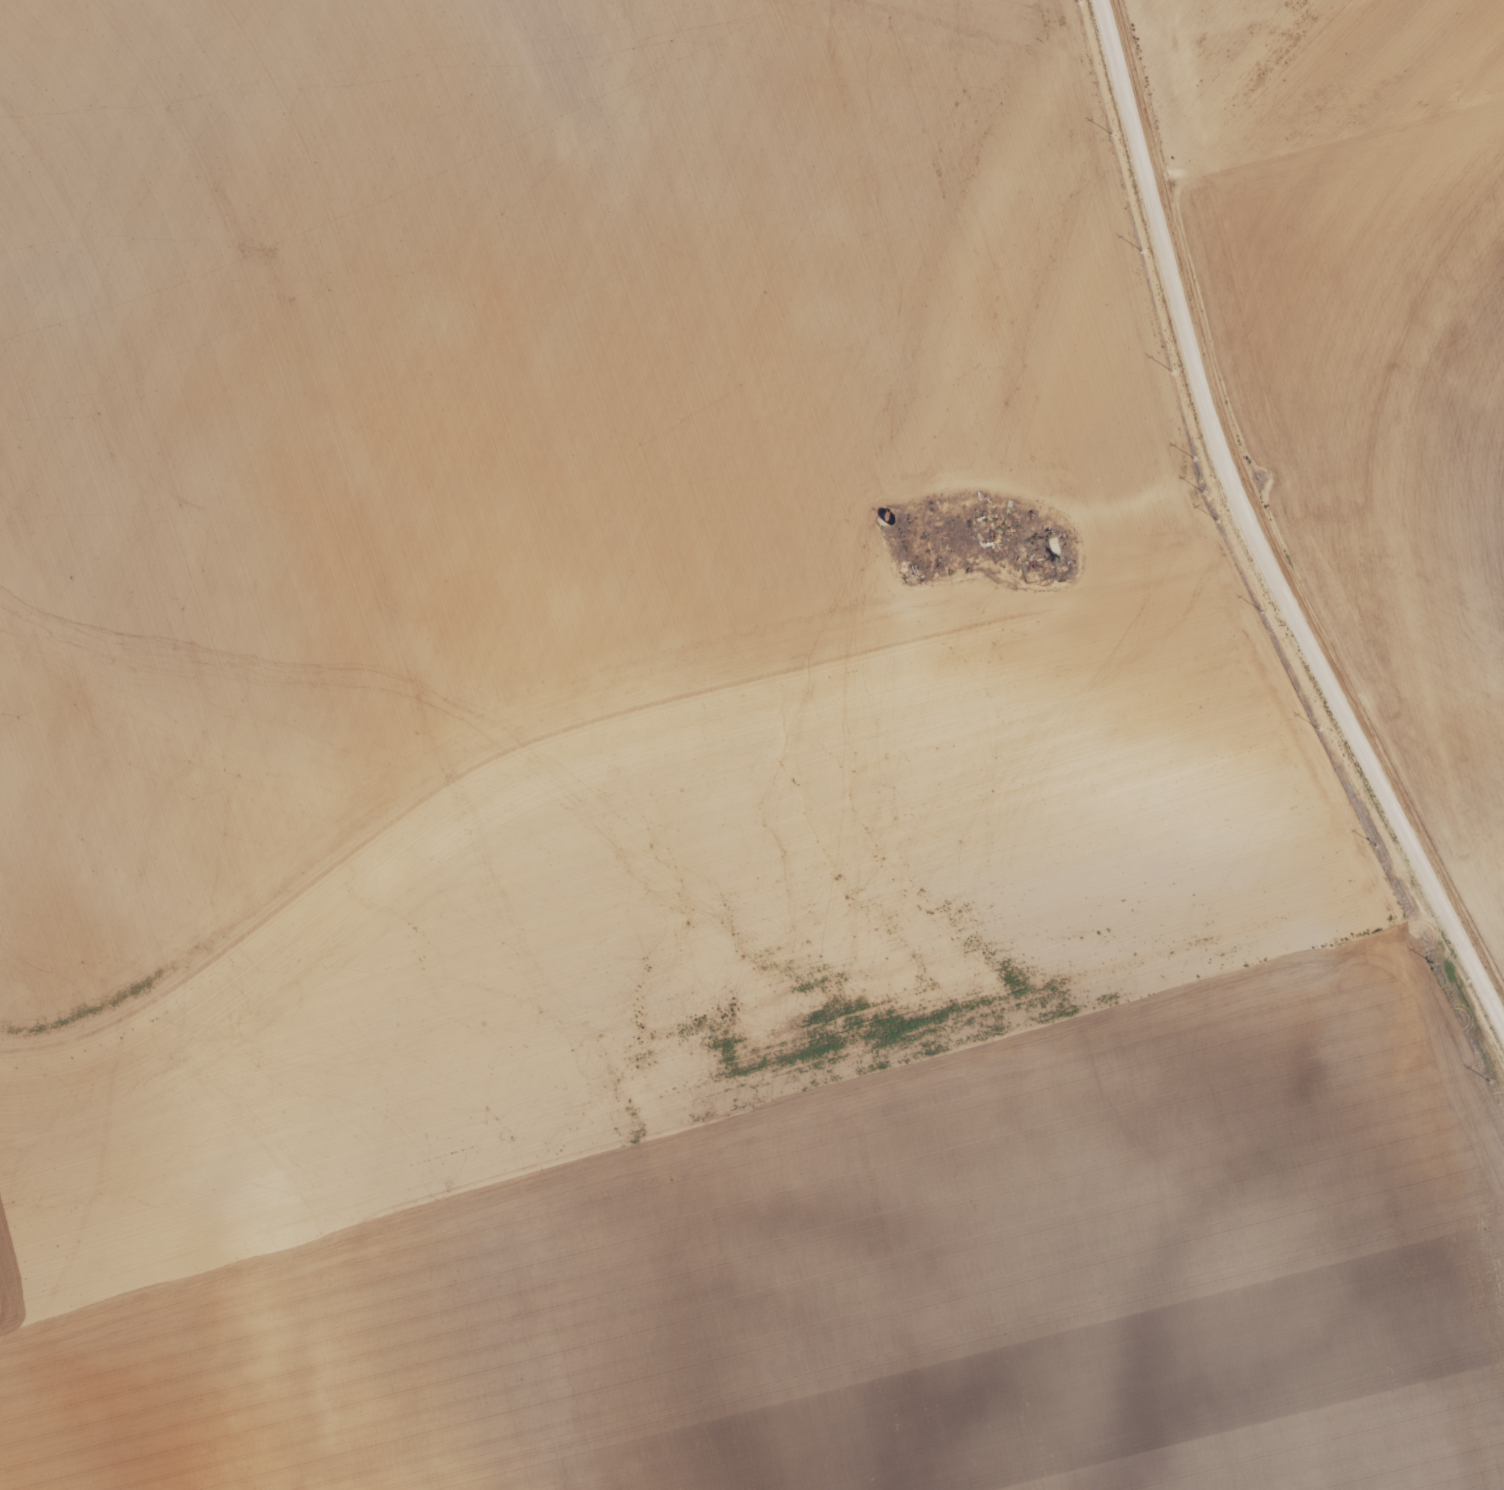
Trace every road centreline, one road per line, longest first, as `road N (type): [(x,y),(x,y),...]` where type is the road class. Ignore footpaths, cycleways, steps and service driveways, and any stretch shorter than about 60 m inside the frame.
road 1 (residential): [(1503,1093),(1399,906),(1273,639),(1248,532),(1223,507),(1095,0)]

